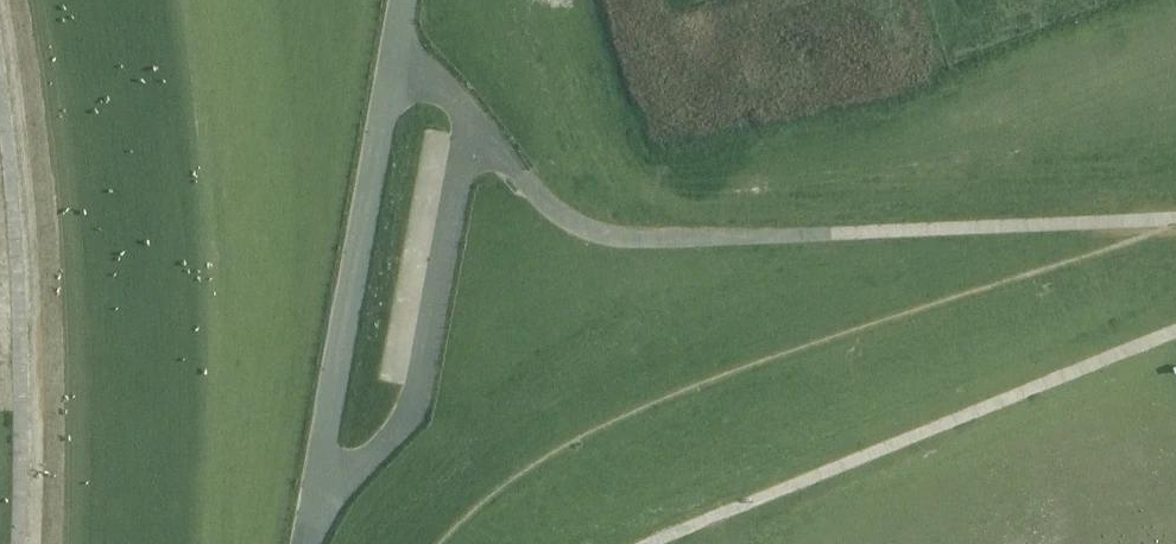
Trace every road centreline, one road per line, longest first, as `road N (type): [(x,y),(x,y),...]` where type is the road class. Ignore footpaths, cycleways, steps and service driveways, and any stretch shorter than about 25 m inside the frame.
road 1 (track): [(1175,220),(661,240),(573,225),(527,188),(471,118)]
road 2 (track): [(649,543),(1175,331)]
road 3 (track): [(25,543),(27,303),(0,96)]

